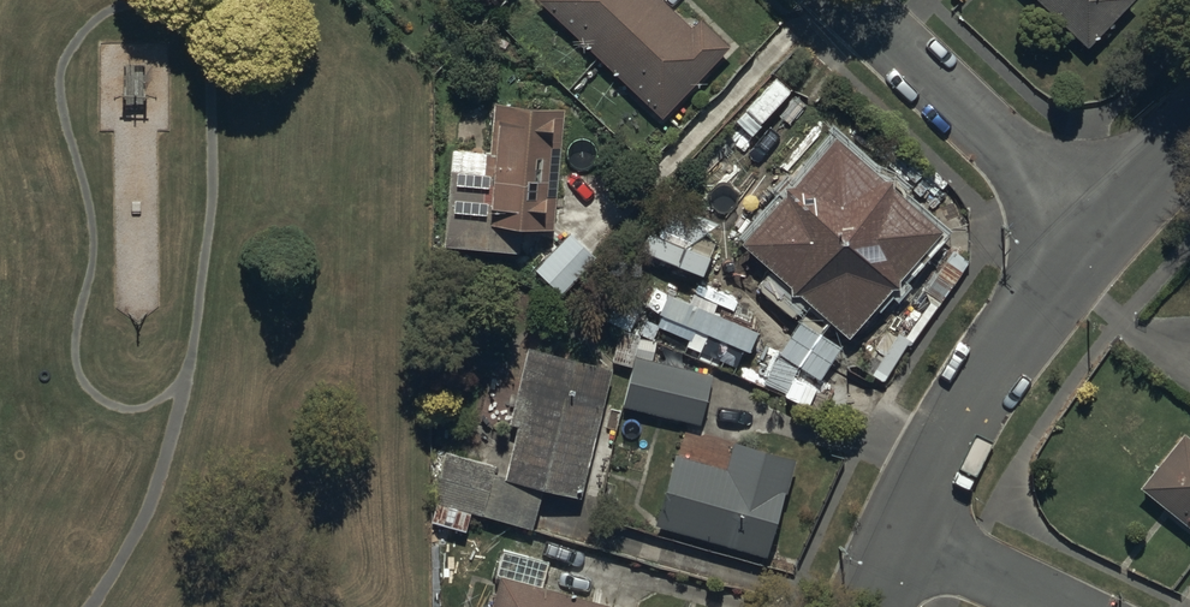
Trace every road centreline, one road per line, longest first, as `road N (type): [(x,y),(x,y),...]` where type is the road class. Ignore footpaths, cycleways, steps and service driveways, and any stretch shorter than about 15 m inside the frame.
road 1 (residential): [(1084,231),(1001,339),(906,532)]
road 2 (residential): [(1084,231),(845,0)]
road 3 (residential): [(1060,606),(906,532)]
road 4 (residential): [(1189,124),(1084,231)]

